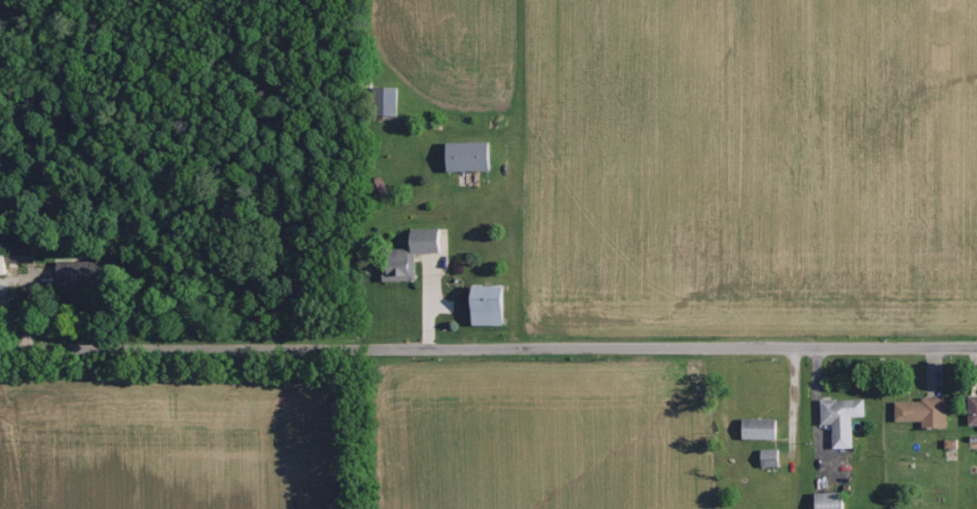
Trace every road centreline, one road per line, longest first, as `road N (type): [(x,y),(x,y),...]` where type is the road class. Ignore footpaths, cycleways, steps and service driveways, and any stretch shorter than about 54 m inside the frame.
road 1 (residential): [(0,343),(976,346)]

